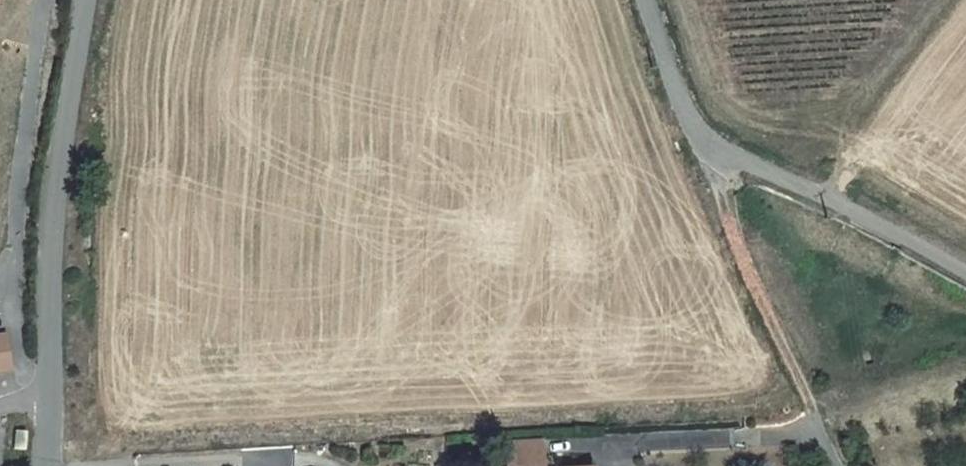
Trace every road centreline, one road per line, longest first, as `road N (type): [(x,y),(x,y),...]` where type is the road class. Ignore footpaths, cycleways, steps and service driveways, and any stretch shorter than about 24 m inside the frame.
road 1 (unclassified): [(965,273),(720,148),(684,116),(648,0)]
road 2 (unclassified): [(48,401),(54,187),(84,0)]

